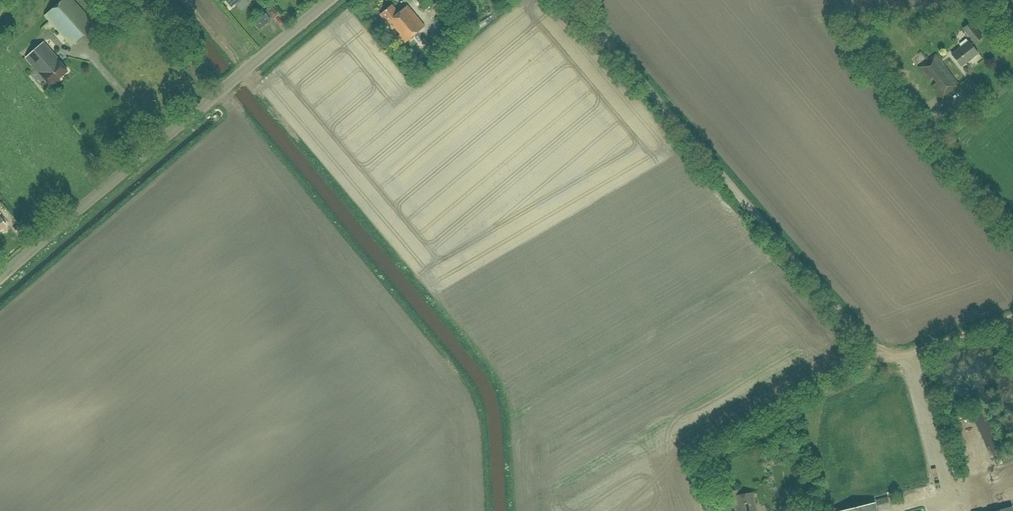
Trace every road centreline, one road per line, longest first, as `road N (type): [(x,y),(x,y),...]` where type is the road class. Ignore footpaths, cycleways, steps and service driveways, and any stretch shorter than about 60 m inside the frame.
road 1 (unclassified): [(1012,317),(904,356),(877,354),(571,0)]
road 2 (tertiary): [(0,279),(328,0)]

